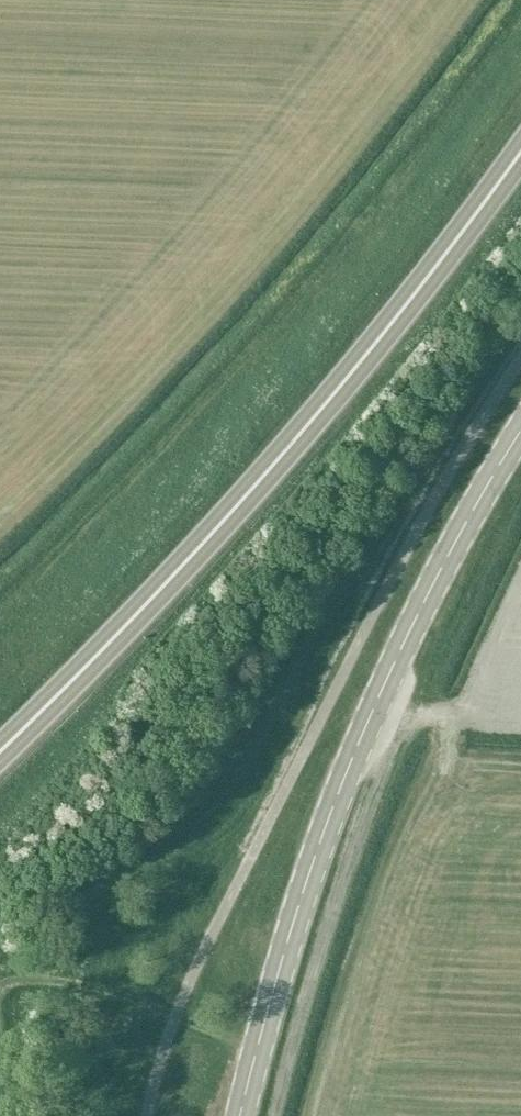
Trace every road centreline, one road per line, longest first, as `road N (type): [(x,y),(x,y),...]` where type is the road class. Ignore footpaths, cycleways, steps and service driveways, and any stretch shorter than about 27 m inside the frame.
road 1 (trunk): [(0,745),(195,555),(370,358),(520,161)]
road 2 (secondary): [(239,1115),(304,885),(367,723),(452,544),(520,430)]

